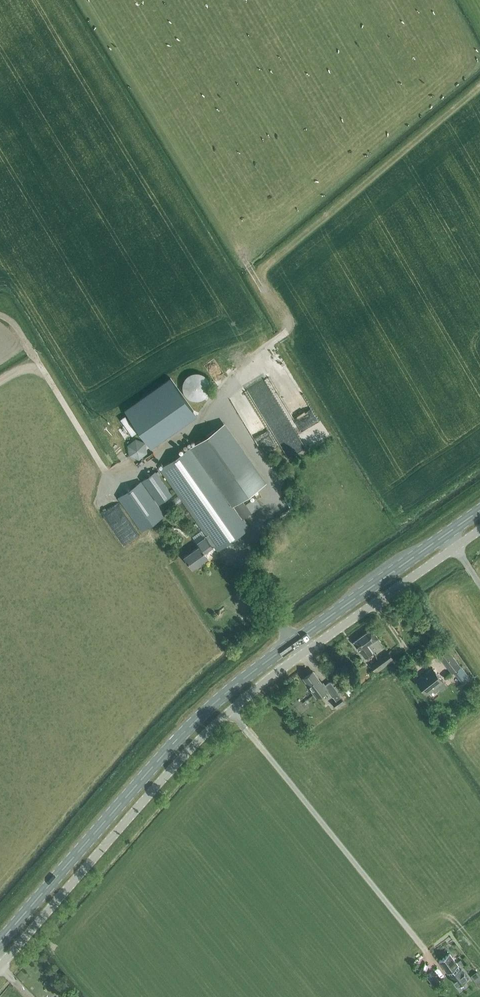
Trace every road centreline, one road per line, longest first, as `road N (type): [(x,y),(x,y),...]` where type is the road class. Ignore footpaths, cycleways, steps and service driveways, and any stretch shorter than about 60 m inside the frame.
road 1 (unclassified): [(0,966),(230,710),(479,529)]
road 2 (primary): [(0,941),(219,699),(479,510)]
road 3 (track): [(115,484),(19,330),(0,317)]

